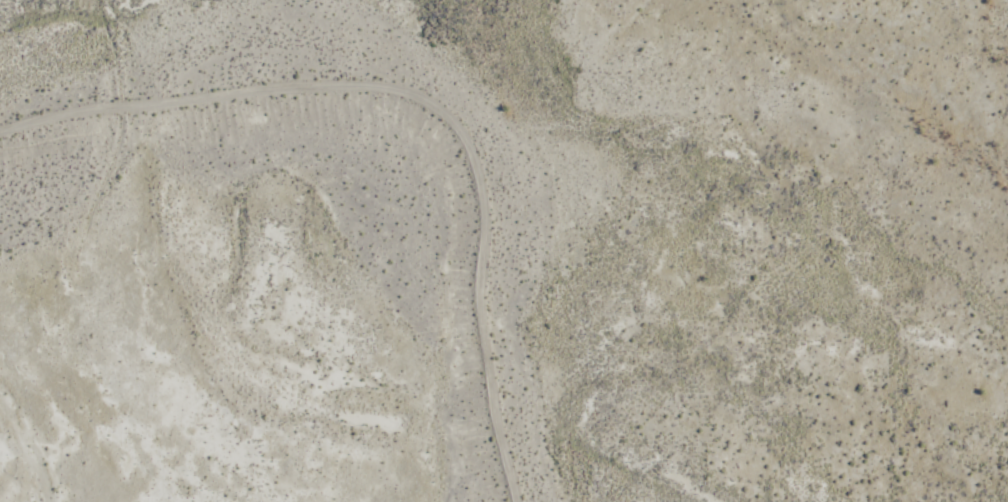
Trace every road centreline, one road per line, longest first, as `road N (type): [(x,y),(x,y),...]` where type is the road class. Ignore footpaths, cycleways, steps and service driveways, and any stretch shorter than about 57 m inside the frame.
road 1 (track): [(0,131),(324,91),(411,105),(436,124),(469,200),(467,324),(501,501)]

